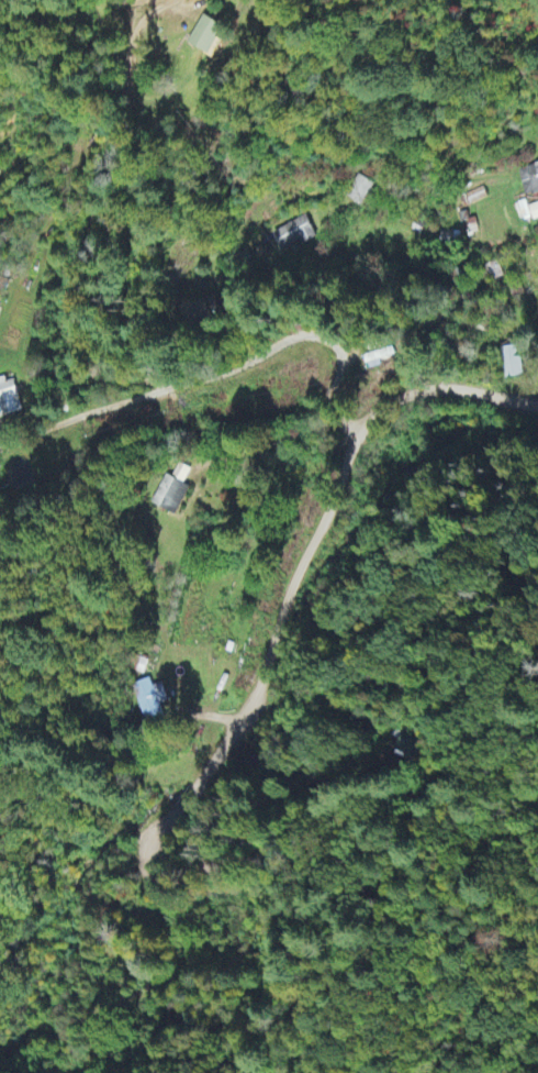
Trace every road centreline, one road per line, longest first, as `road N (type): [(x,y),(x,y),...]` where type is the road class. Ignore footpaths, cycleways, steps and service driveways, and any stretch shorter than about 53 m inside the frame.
road 1 (residential): [(203,772),(250,699),(288,587),(367,424),(412,392),(440,387),(537,400)]
road 2 (residential): [(537,692),(237,864),(164,880),(145,872),(148,834),(173,810)]
road 3 (residential): [(107,397),(83,362),(80,266),(147,19),(172,0)]
road 4 (residential): [(0,433),(90,398),(250,386),(367,424)]

